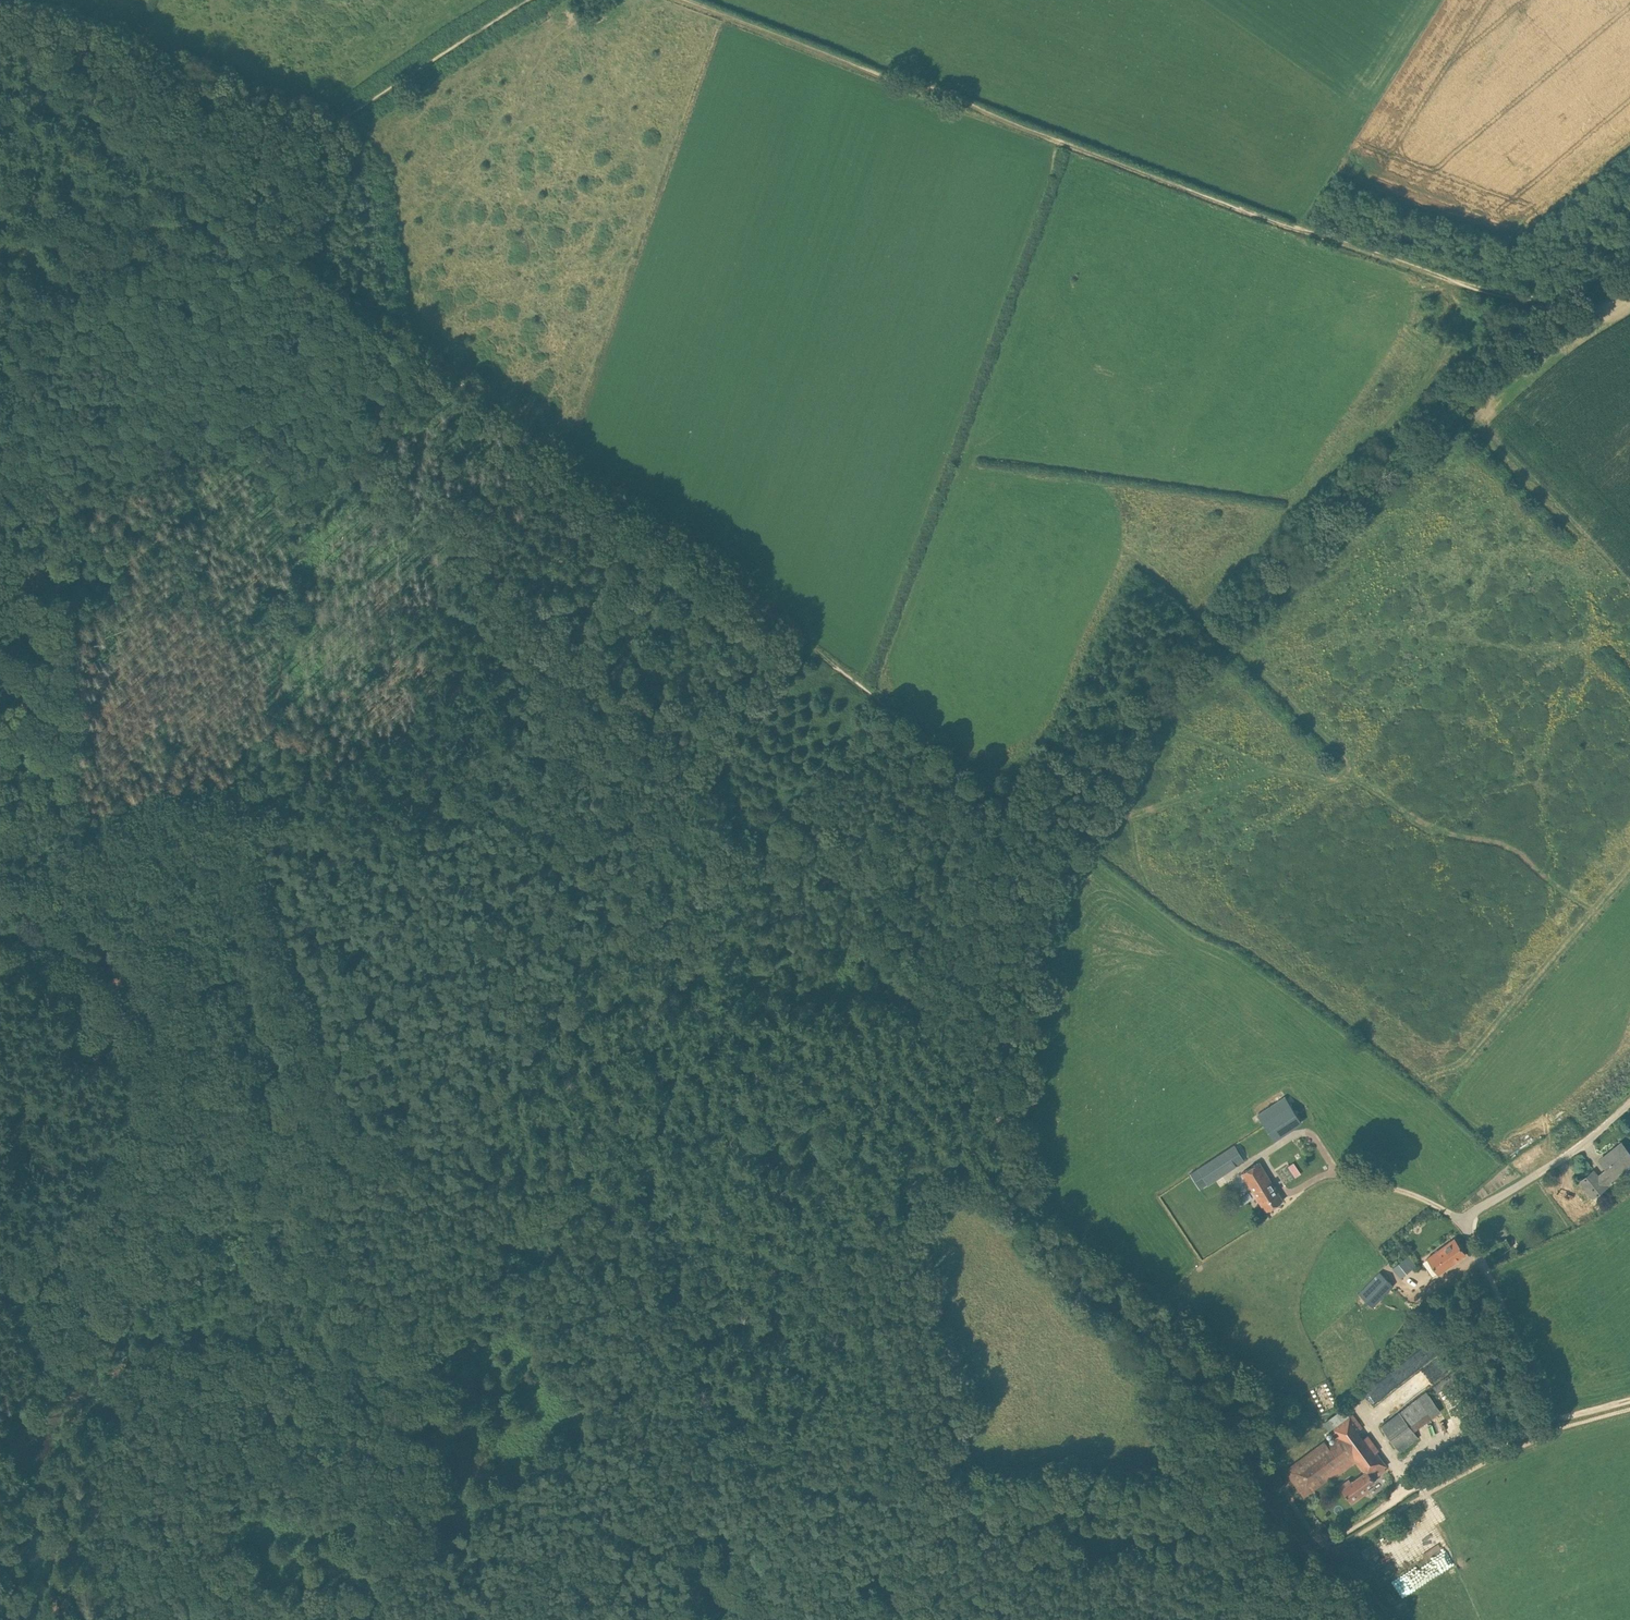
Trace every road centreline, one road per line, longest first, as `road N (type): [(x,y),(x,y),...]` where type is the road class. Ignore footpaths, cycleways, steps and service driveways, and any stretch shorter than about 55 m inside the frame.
road 1 (track): [(422,356),(950,750),(1034,828),(1001,1099),(997,1180),(1006,1215),(1258,1466)]
road 2 (track): [(681,0),(1511,305),(1549,302),(1629,260)]
road 3 (unclassified): [(1629,1101),(1581,1147),(1466,1220),(1491,1279)]
road 4 (track): [(422,356),(214,196)]
road 5 (track): [(31,312),(214,196)]

